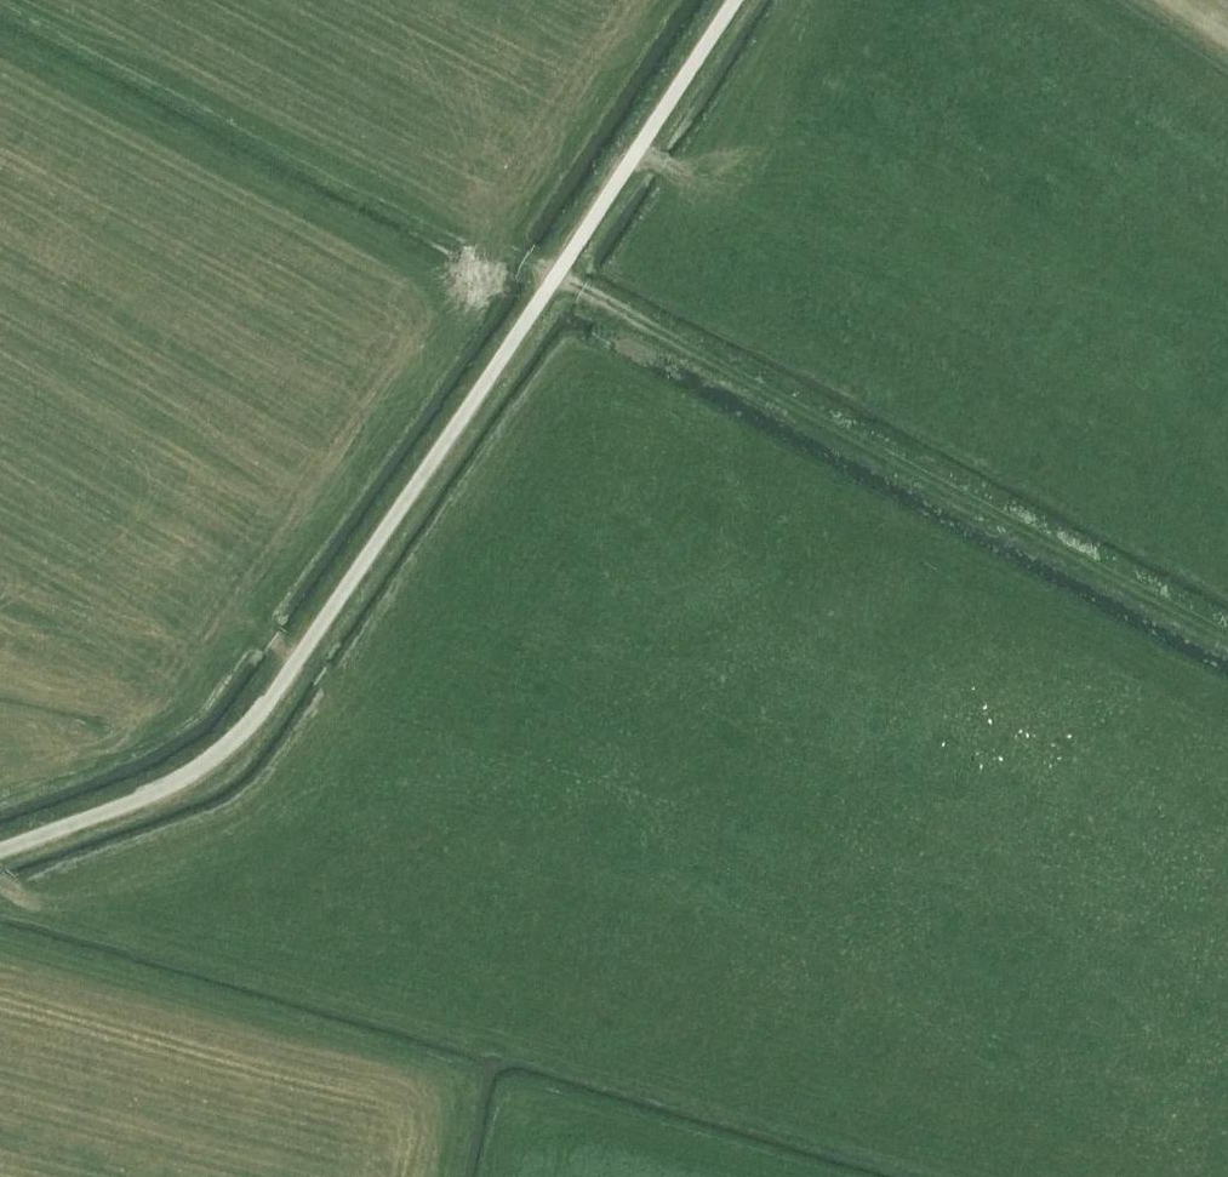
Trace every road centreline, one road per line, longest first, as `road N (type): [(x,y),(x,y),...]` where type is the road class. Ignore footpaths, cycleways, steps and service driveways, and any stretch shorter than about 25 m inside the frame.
road 1 (unclassified): [(0,850),(184,778),(262,712),(735,0)]
road 2 (track): [(1227,633),(503,243)]

